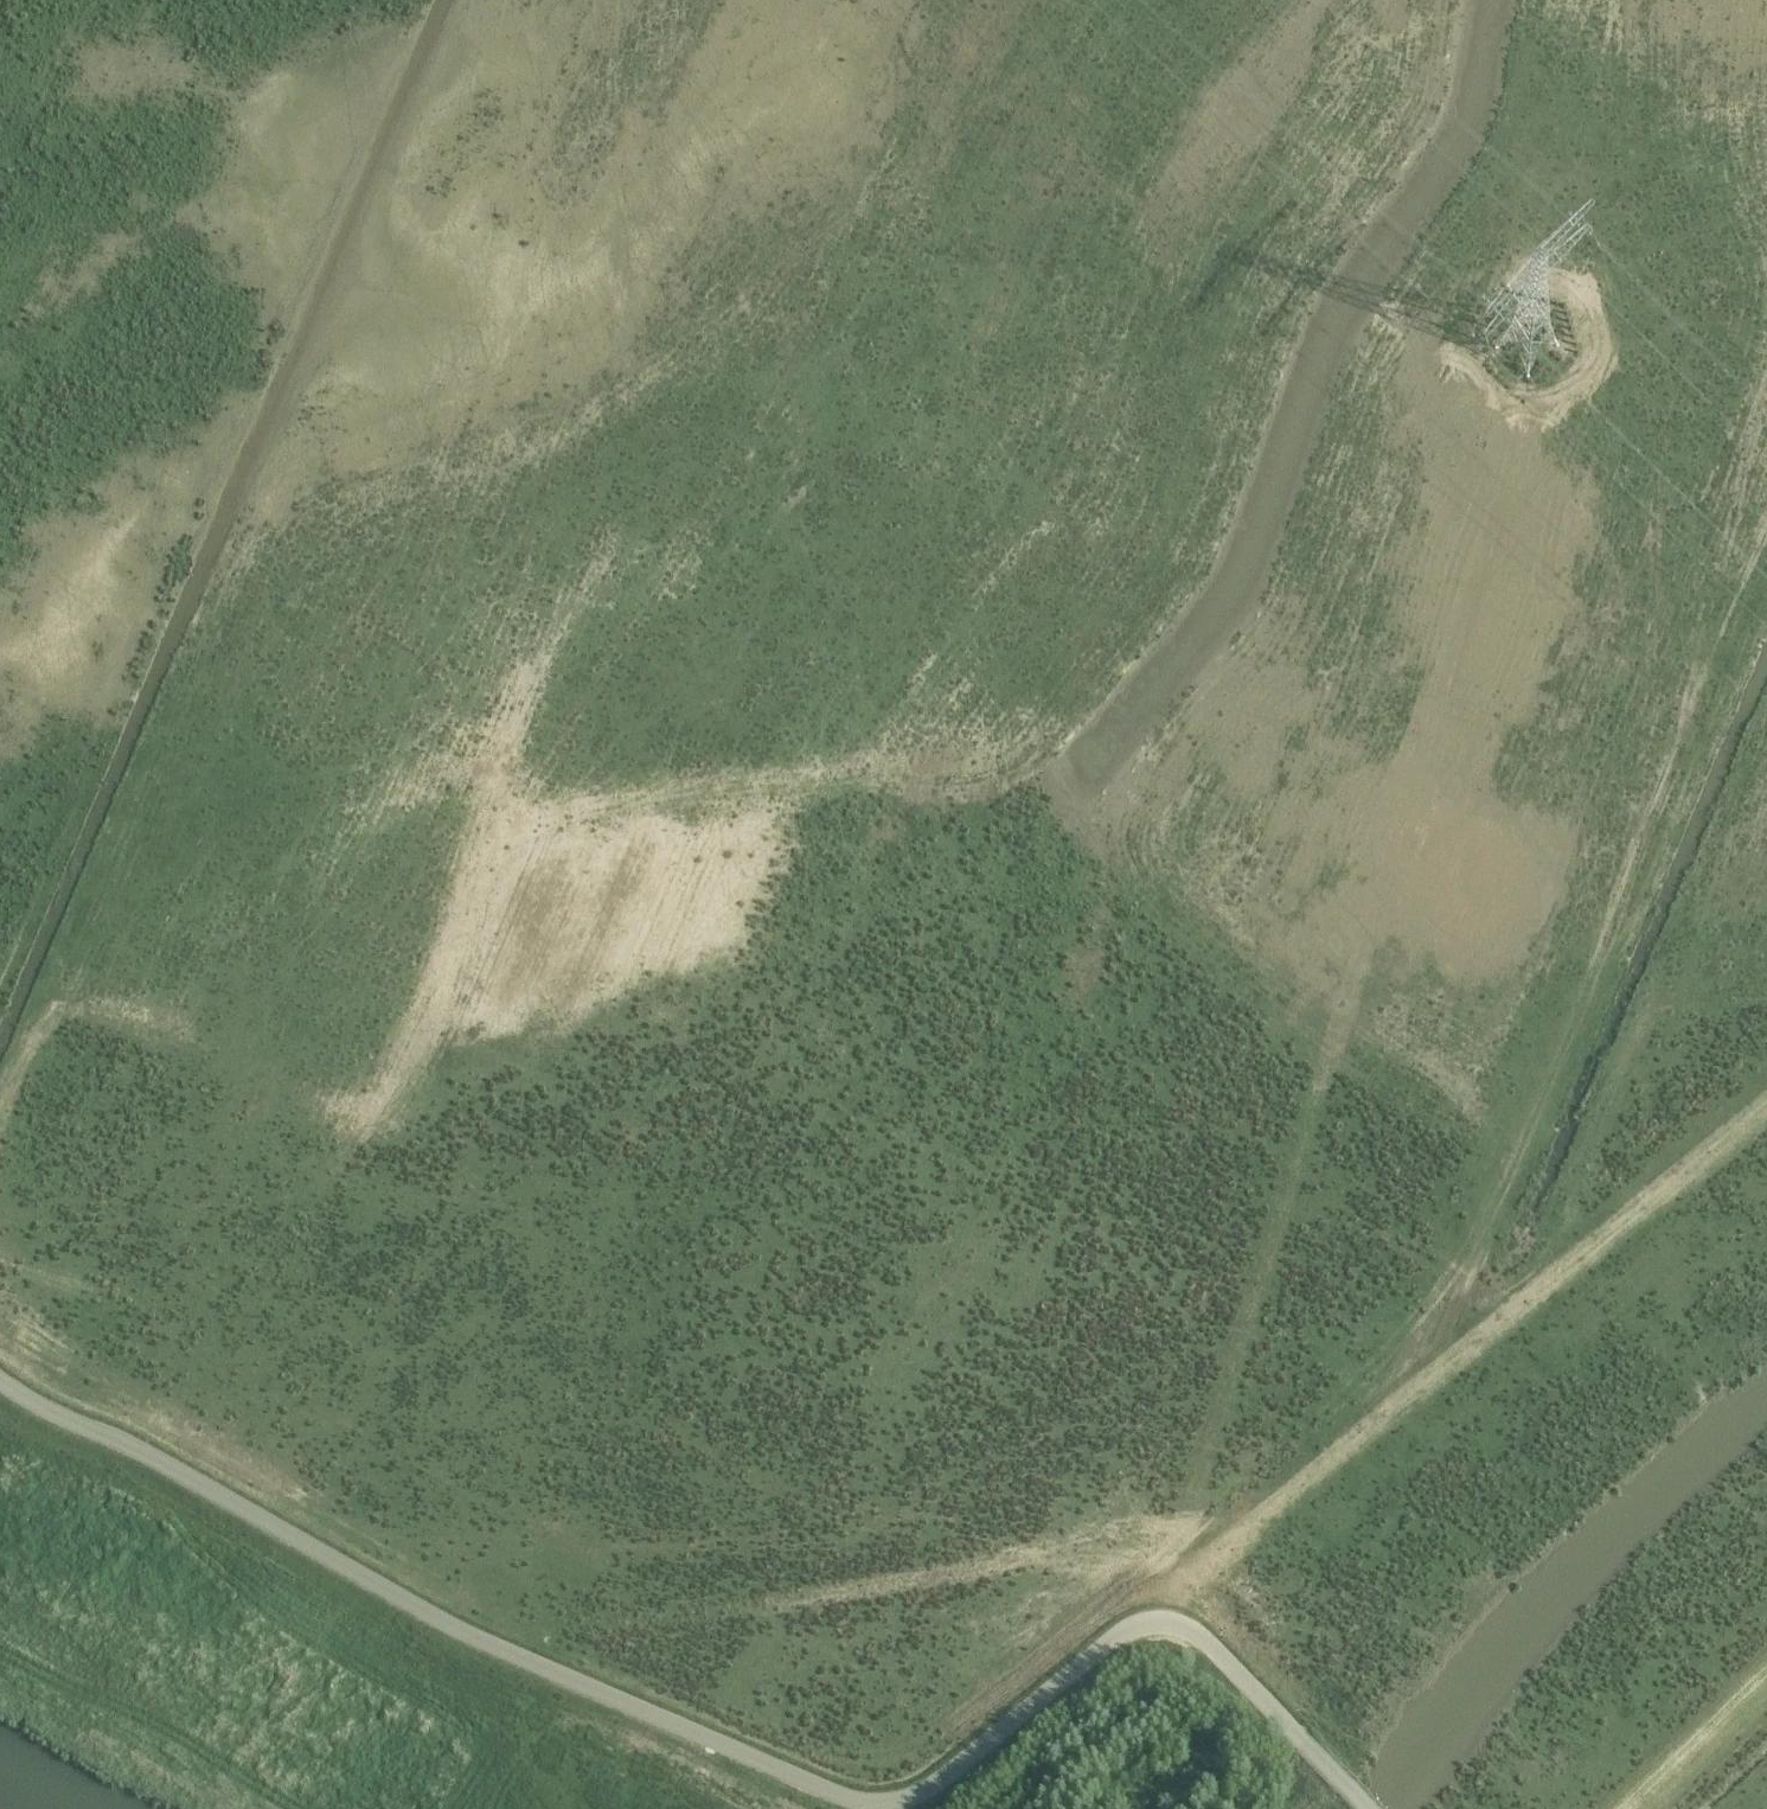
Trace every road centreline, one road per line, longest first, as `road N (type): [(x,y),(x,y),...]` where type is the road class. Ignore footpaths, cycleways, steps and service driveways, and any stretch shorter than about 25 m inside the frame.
road 1 (unclassified): [(1369,1808),(1208,1635),(1167,1621),(1136,1626),(989,1750),(918,1793),(883,1803),(839,1796),(505,1647),(0,1372)]

